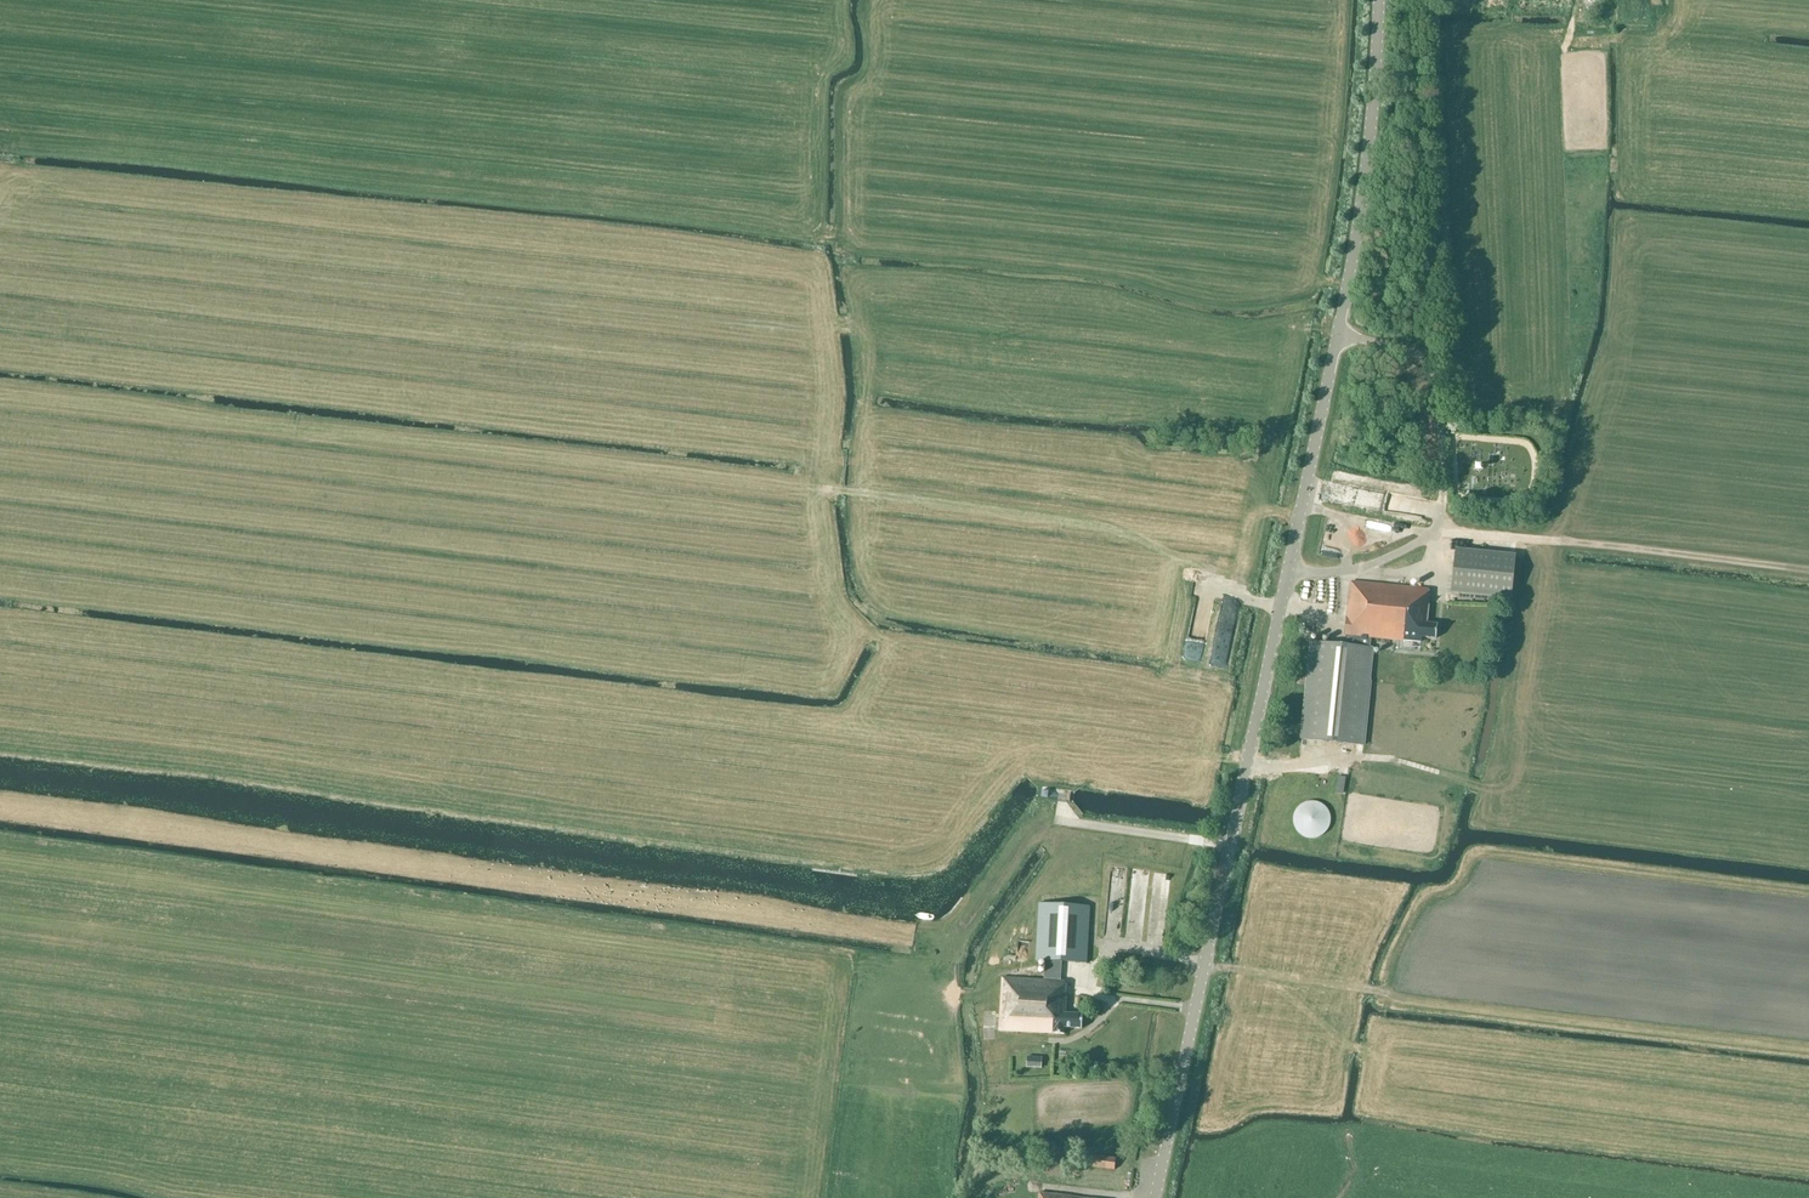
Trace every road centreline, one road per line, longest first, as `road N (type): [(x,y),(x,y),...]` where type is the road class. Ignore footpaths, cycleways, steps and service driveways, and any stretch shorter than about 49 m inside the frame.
road 1 (tertiary): [(1157,1197),(1357,245),(1379,0)]

